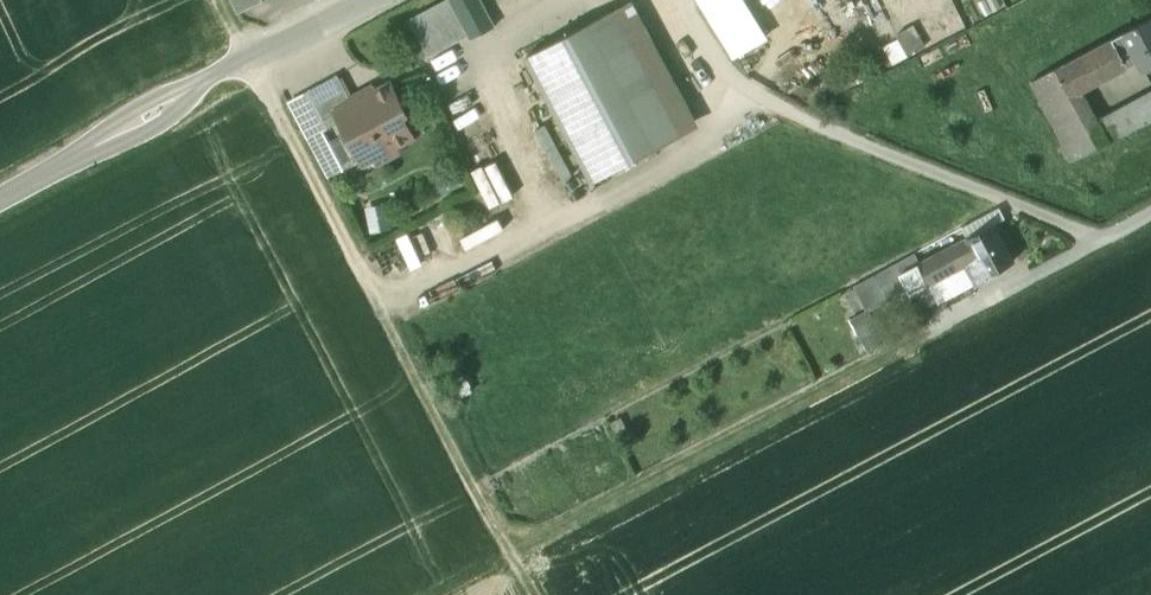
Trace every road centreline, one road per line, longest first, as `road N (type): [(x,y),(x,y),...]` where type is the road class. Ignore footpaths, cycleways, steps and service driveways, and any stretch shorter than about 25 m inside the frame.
road 1 (track): [(221,0),(531,594)]
road 2 (residential): [(1150,216),(1097,244),(1081,230),(802,122),(723,70),(681,0)]
road 3 (track): [(879,360),(437,594)]
road 4 (tertiary): [(370,0),(0,199)]

